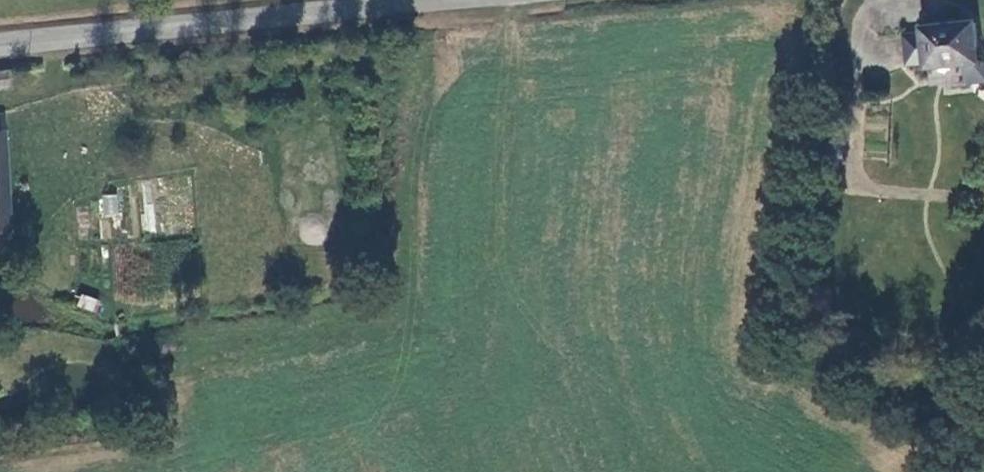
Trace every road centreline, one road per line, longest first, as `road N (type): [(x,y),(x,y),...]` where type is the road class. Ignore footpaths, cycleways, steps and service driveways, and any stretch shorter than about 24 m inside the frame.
road 1 (tertiary): [(0,45),(459,0)]

